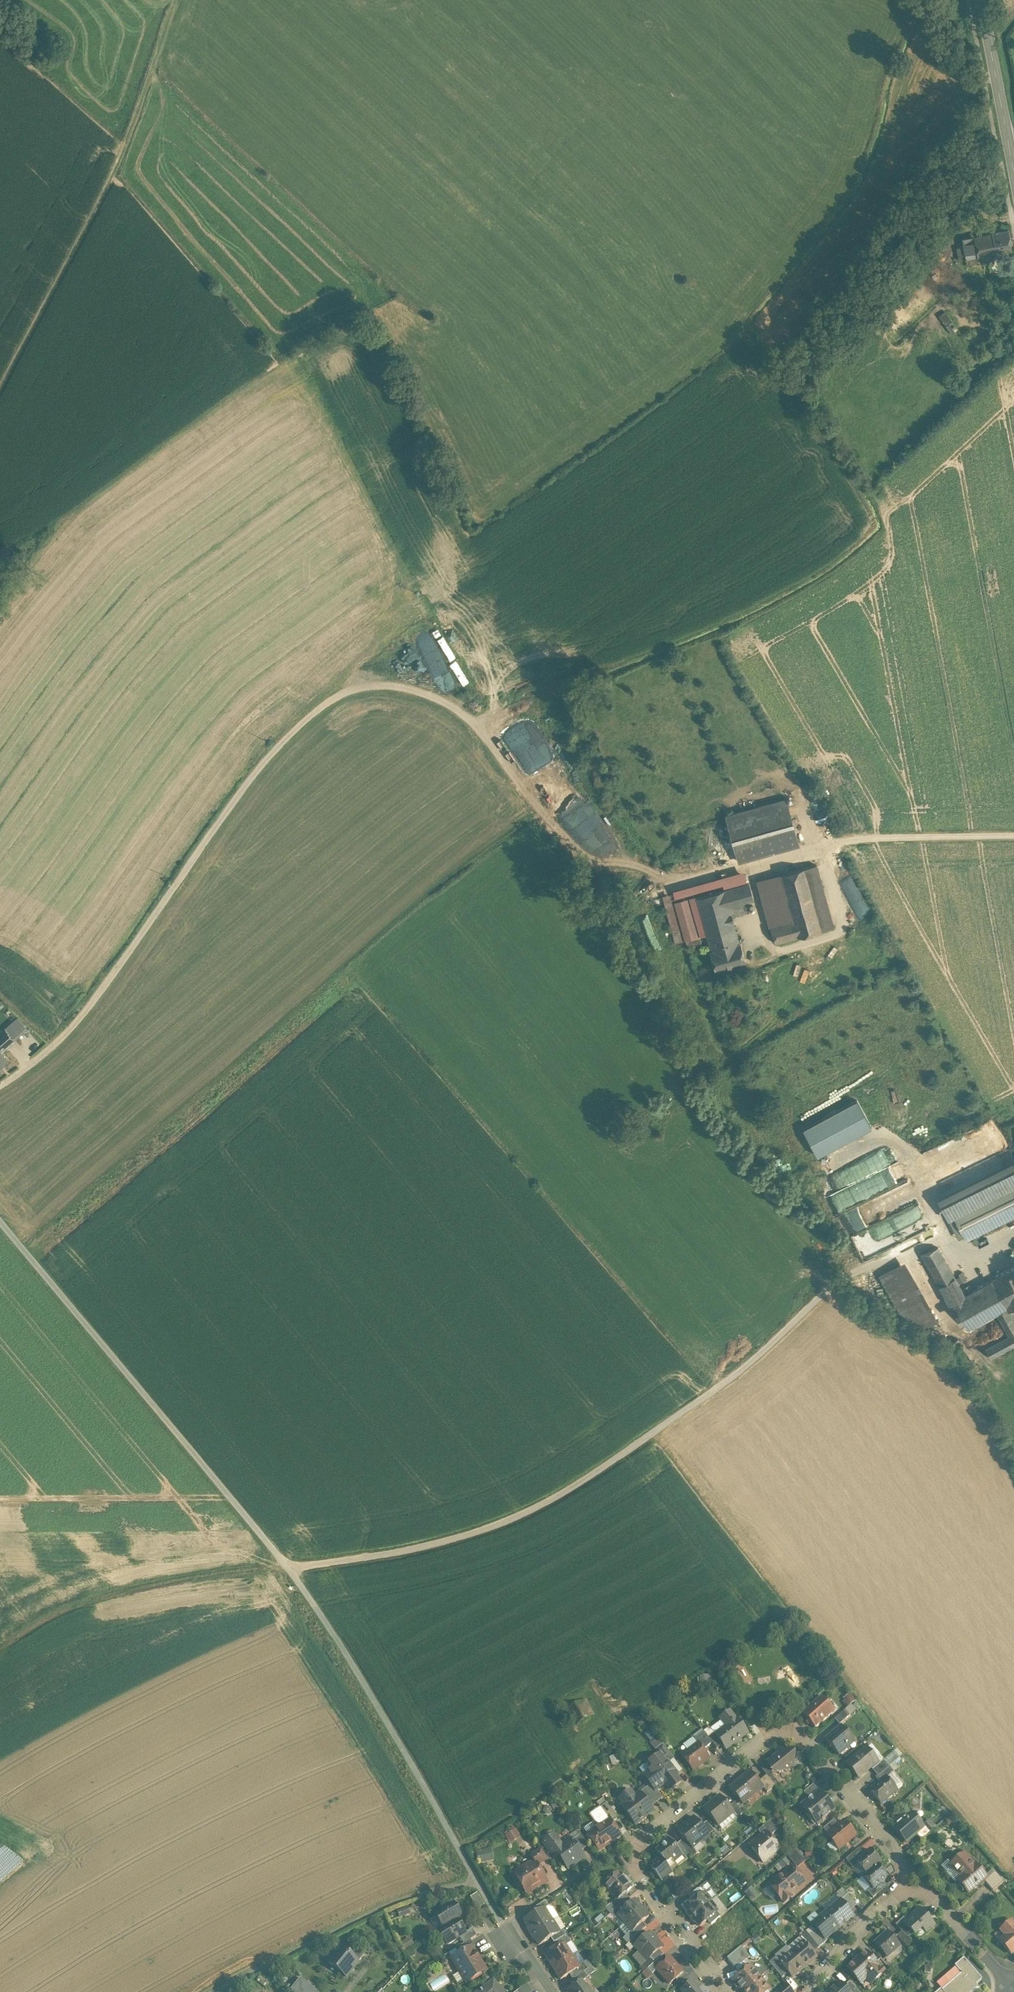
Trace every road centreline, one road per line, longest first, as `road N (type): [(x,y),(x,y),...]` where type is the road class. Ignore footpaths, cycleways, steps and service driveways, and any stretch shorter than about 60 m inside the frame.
road 1 (track): [(1013,834),(837,839),(682,879),(652,877),(535,812),(496,748),(410,681),(366,686),(284,733),(84,1007),(0,1081)]
road 2 (track): [(1013,1233),(961,1258),(944,1226),(831,1281),(720,1380),(561,1490),(403,1550),(285,1566)]
road 3 (unclassified): [(481,1881),(323,1614),(173,1421),(0,1221)]
road 4 (residential): [(917,1878),(804,1740),(787,1731),(767,1734),(639,1837)]
road 5 (residential): [(639,1837),(636,1865),(723,1991)]
road 6 (secondary): [(1013,169),(981,0)]
road 7 (residential): [(806,1991),(917,1878)]
road 8 (residential): [(1013,1989),(917,1878)]
road 9 (residential): [(481,1881),(546,1991)]

